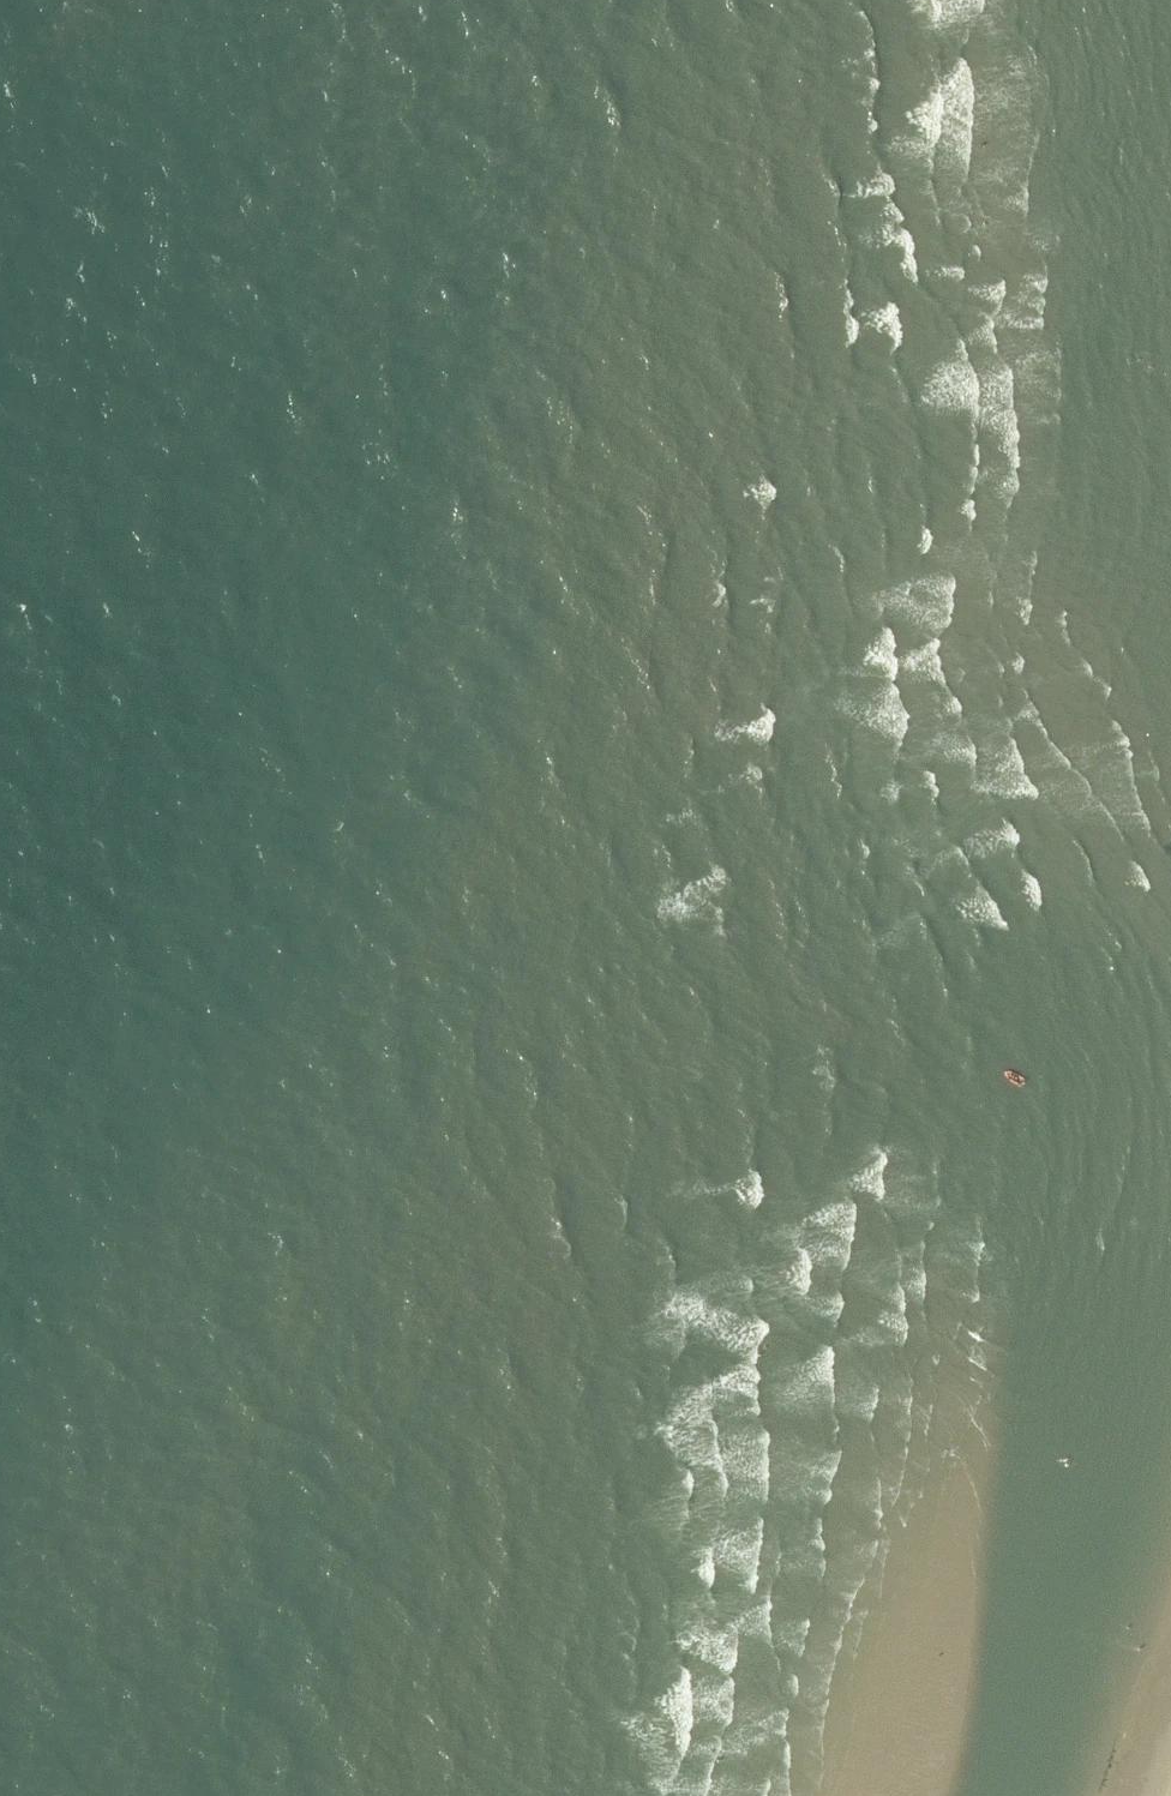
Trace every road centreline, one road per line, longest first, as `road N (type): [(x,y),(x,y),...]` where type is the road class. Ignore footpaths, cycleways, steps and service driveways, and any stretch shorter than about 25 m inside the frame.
road 1 (track): [(1170,1514),(1029,1468)]

